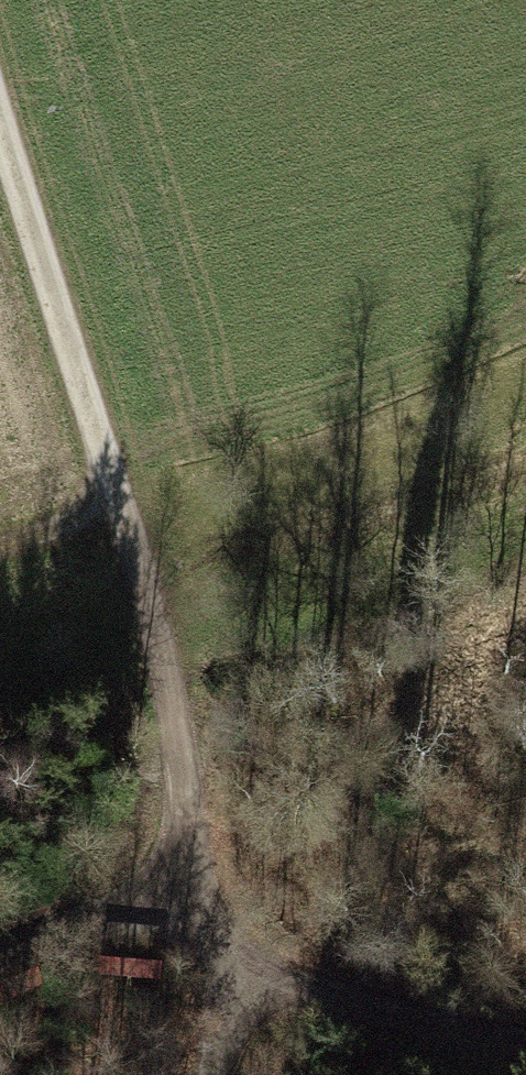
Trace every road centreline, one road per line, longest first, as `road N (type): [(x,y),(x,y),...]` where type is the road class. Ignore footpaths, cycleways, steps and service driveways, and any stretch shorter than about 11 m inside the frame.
road 1 (track): [(218,972),(161,670),(0,93)]
road 2 (track): [(525,1044),(446,1032),(218,972)]
road 3 (track): [(0,958),(205,895)]
road 4 (track): [(111,480),(69,534),(0,550)]

